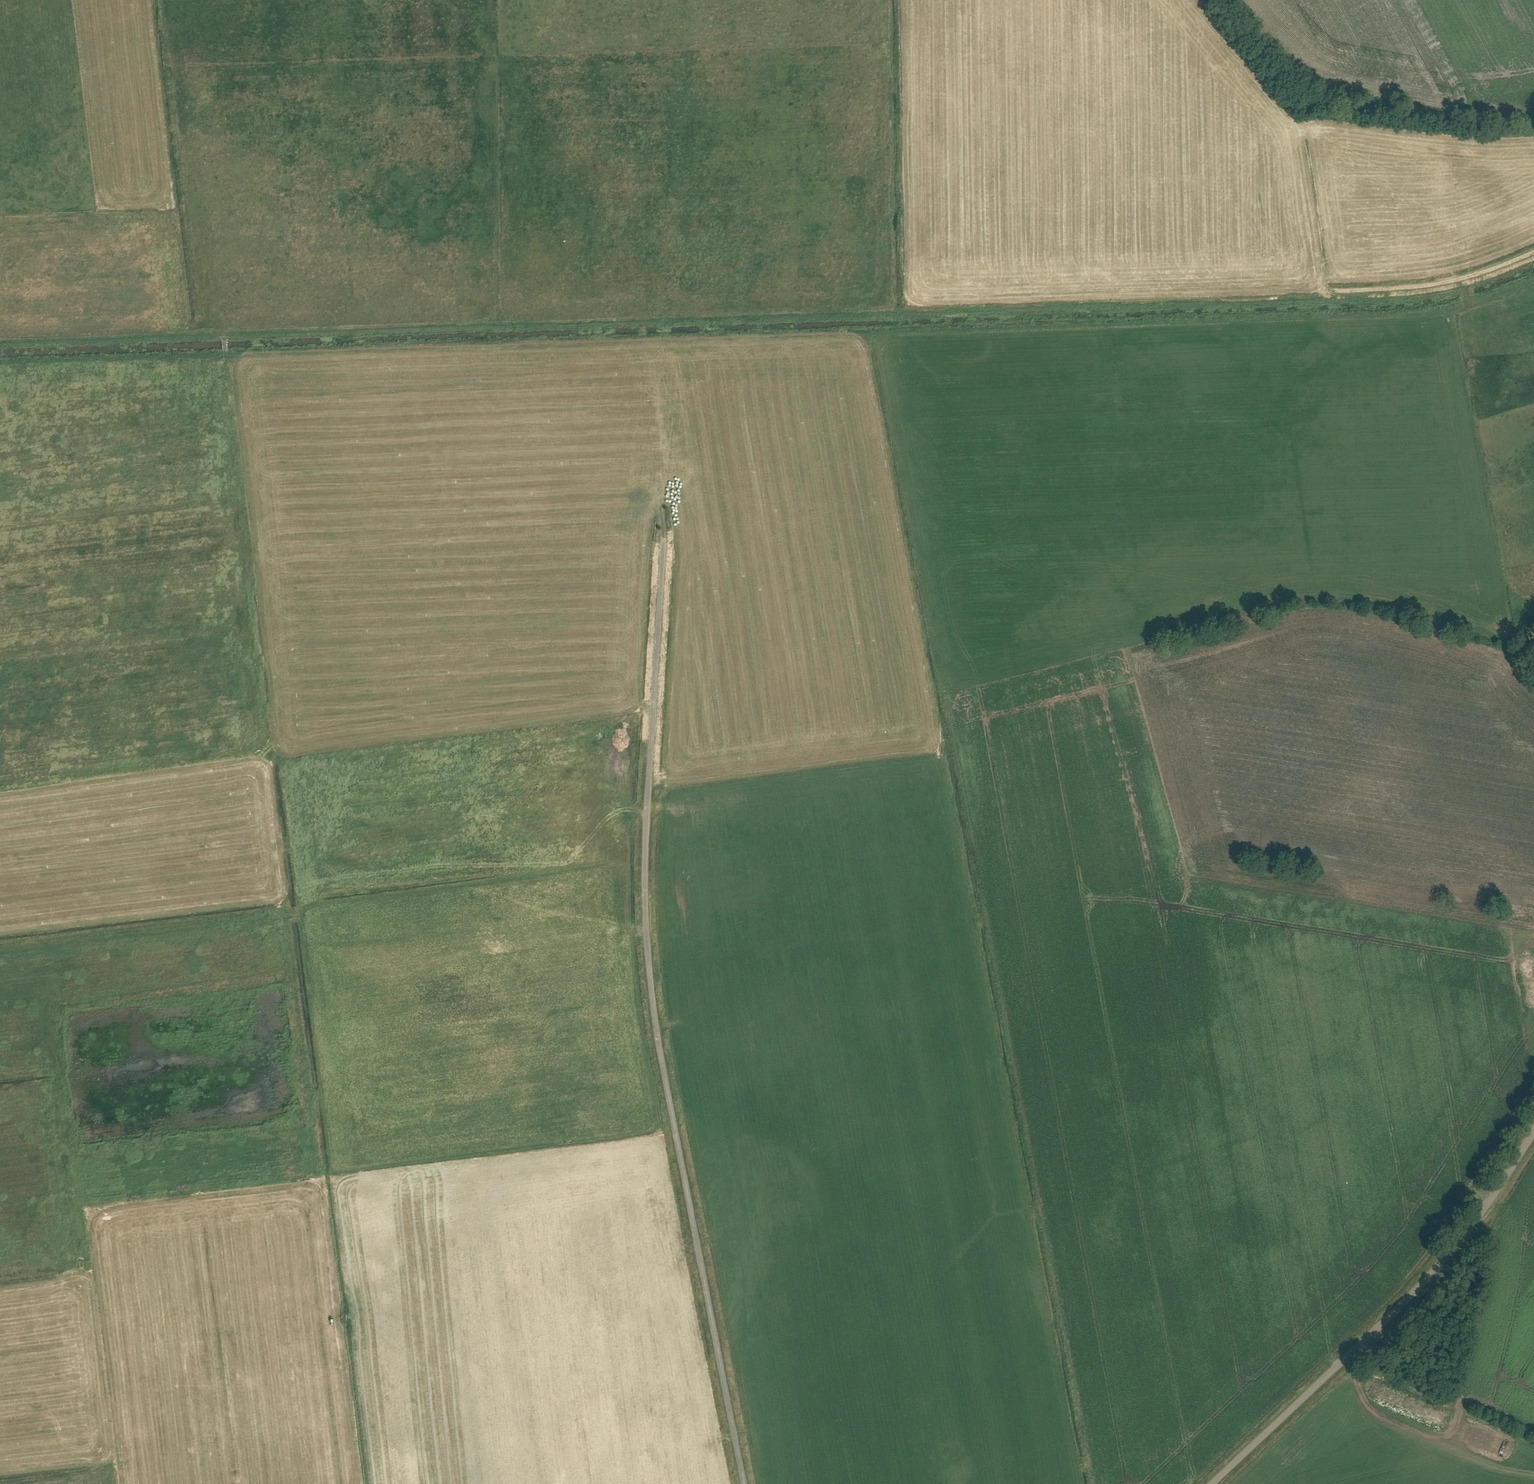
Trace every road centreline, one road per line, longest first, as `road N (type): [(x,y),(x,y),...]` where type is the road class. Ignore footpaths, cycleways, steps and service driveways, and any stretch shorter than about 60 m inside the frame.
road 1 (unclassified): [(744,1483),(650,979),(648,815),(665,540)]
road 2 (unclassified): [(1212,1483),(1456,1250),(1533,1133)]

